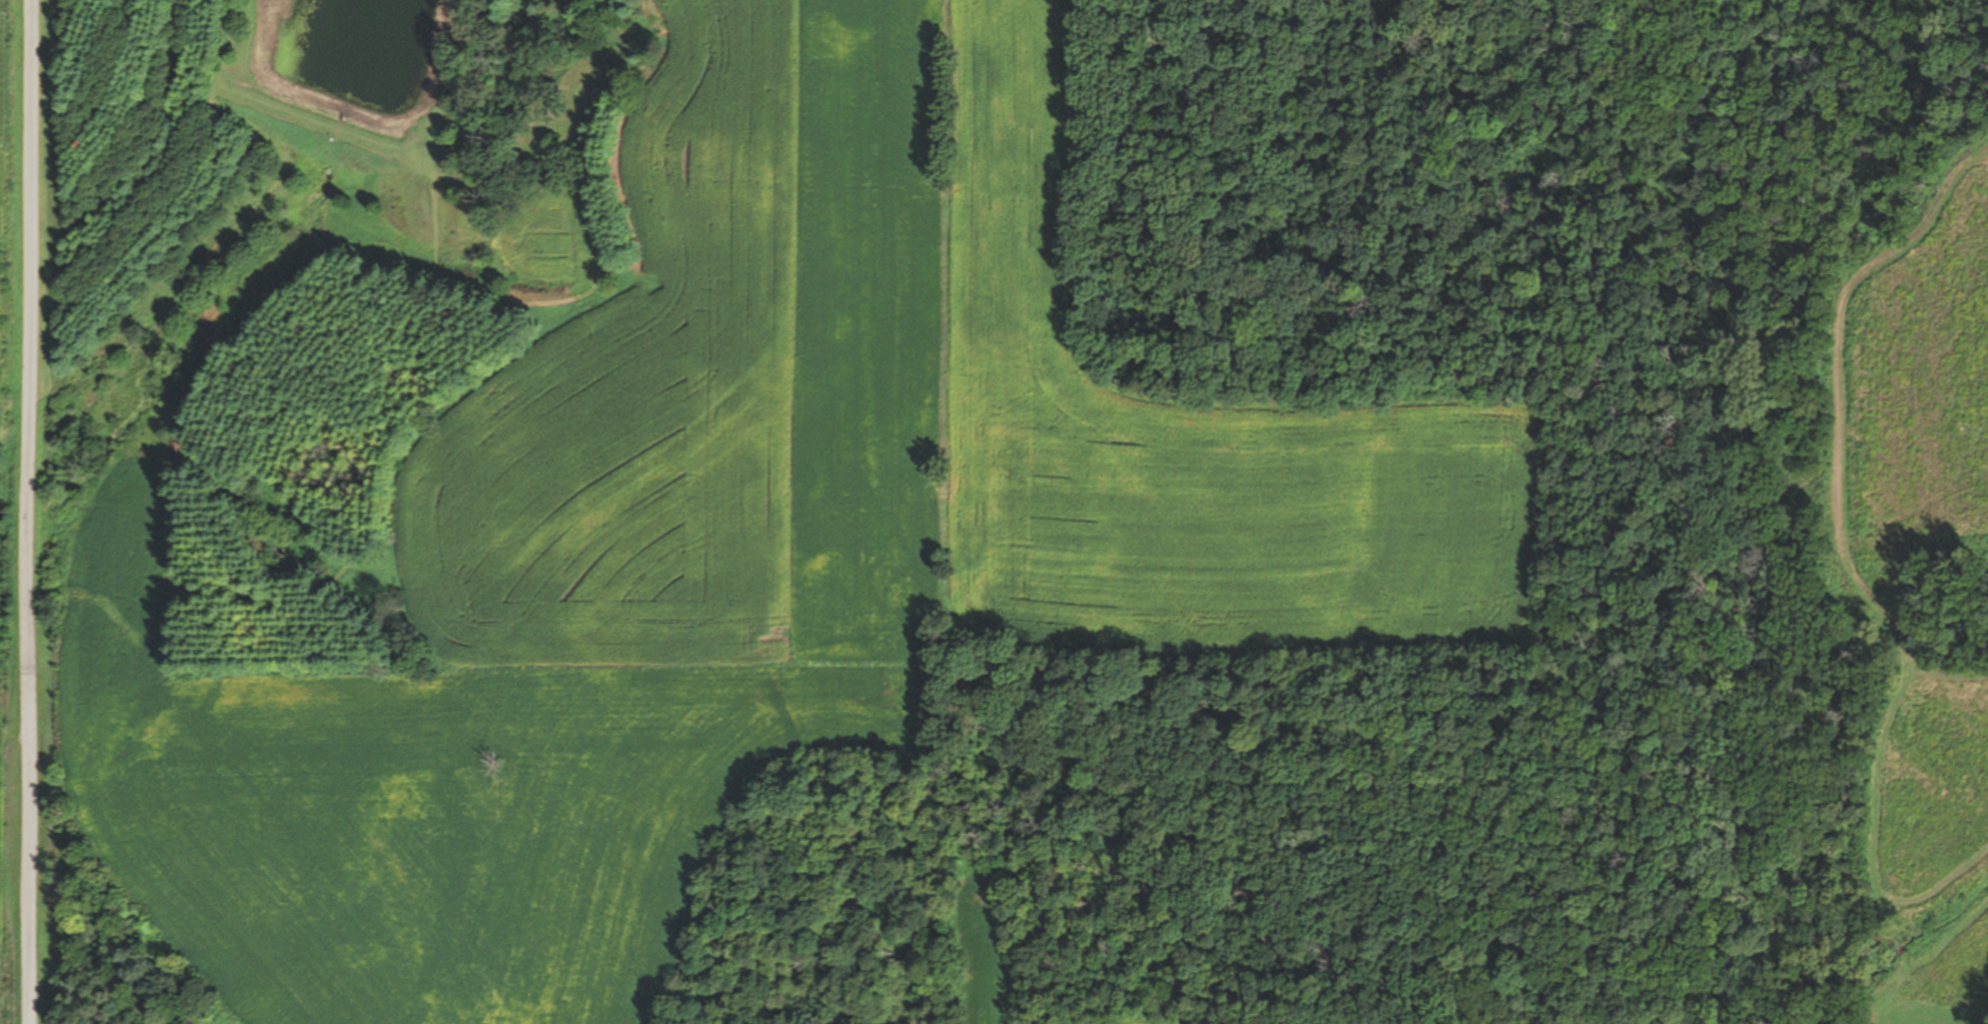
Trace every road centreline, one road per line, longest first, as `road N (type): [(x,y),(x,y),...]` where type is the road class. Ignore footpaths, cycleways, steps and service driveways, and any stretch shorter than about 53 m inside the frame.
road 1 (residential): [(27,1023),(36,0)]

